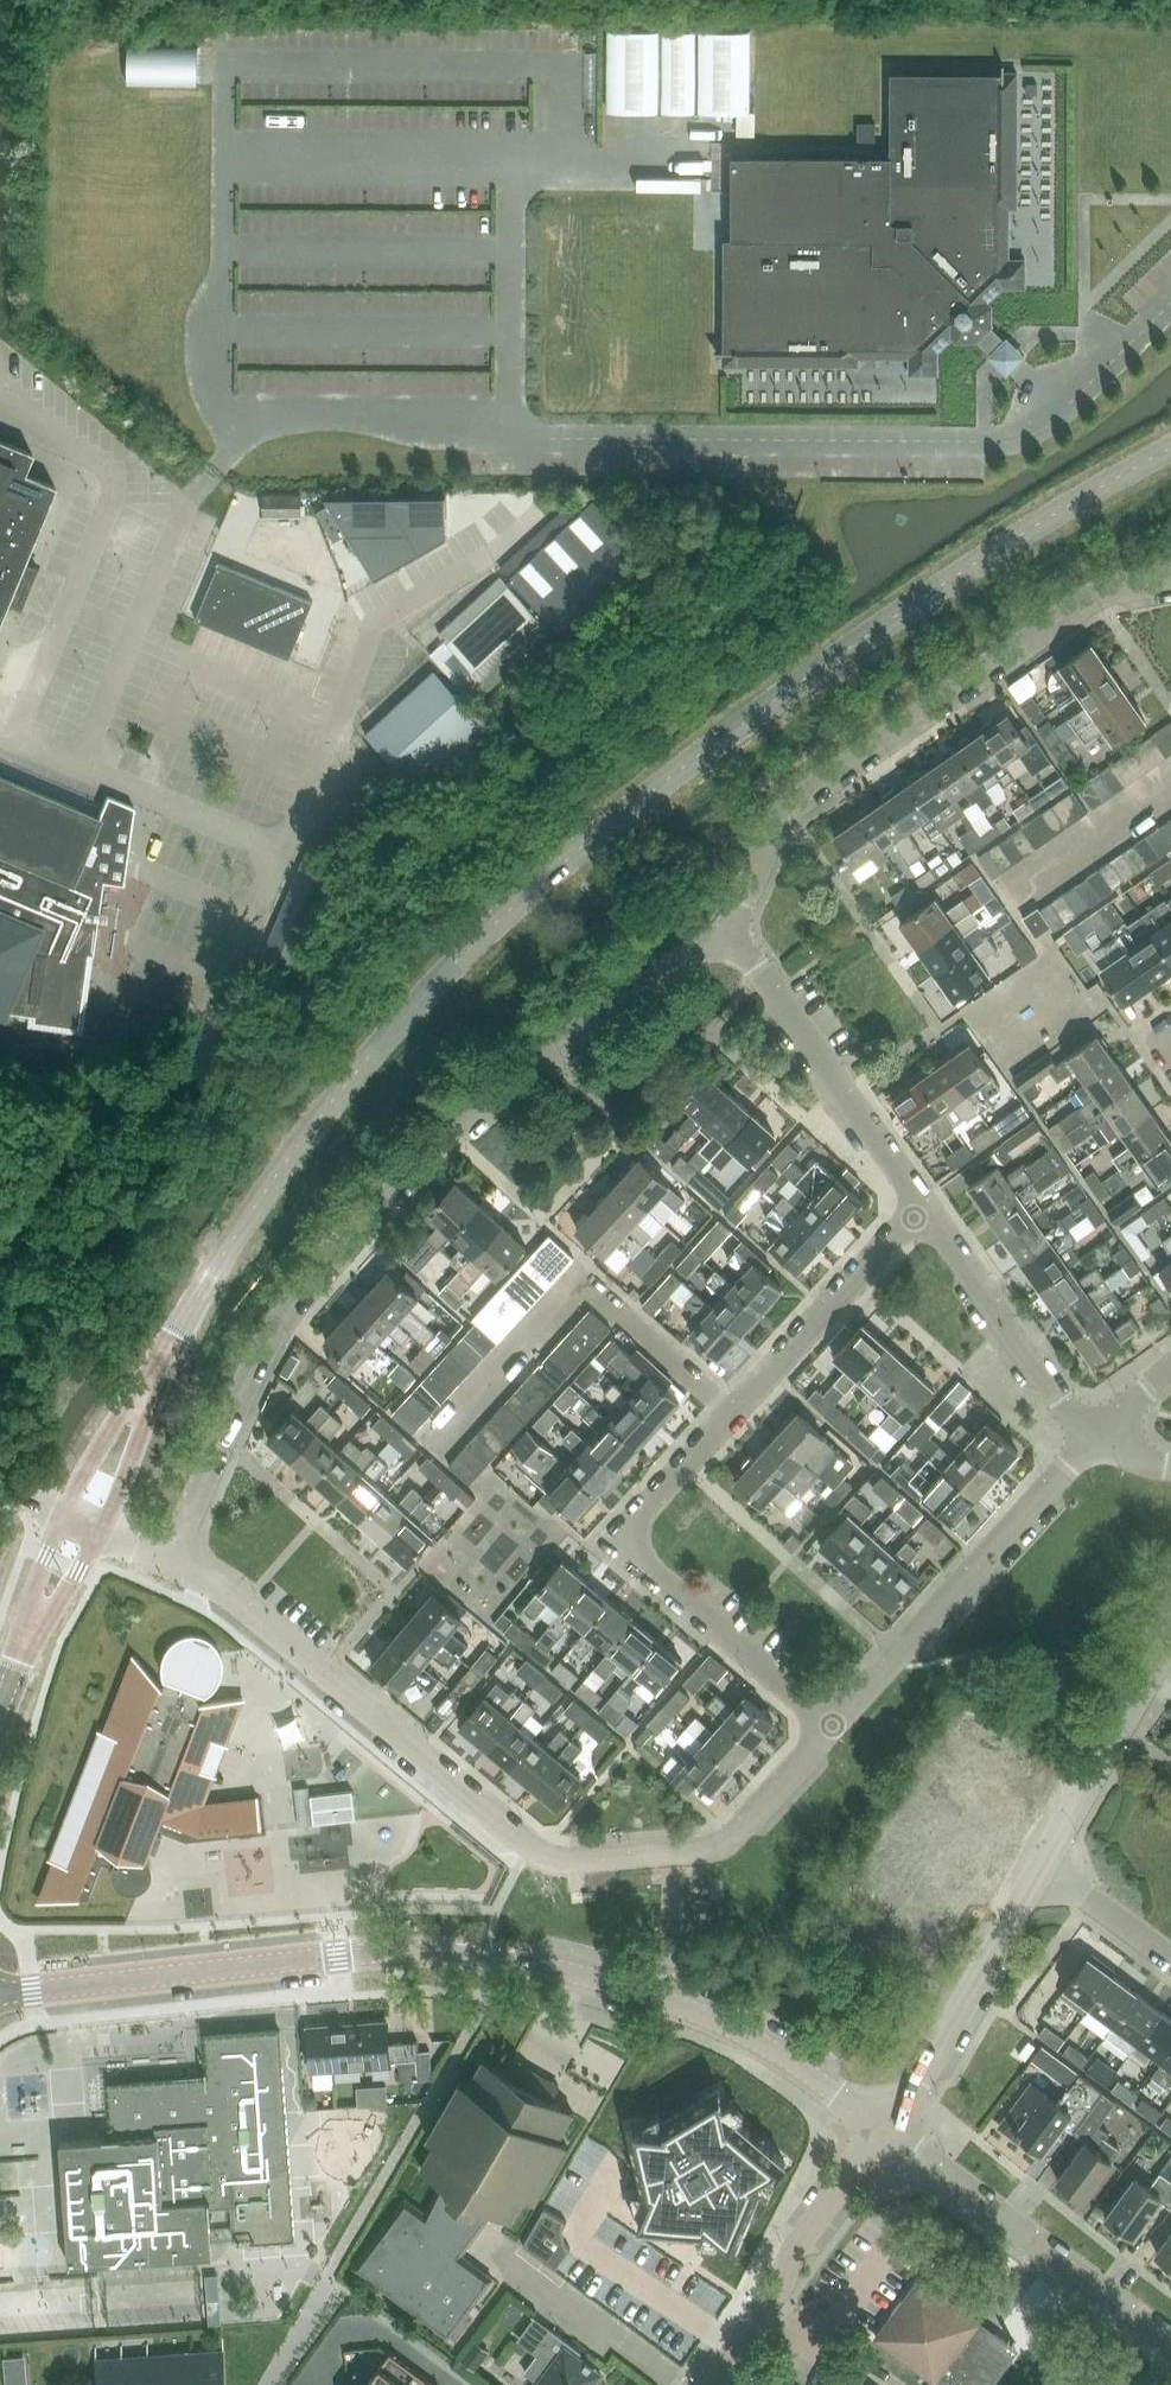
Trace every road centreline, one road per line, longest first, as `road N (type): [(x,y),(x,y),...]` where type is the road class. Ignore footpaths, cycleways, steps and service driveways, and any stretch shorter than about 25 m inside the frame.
road 1 (secondary): [(149,1385),(218,1263),(304,1136),(377,1047),(528,893),(876,629),(1170,448)]
road 2 (residential): [(0,1992),(371,1952),(518,1960),(713,2020),(795,2064),(882,2128)]
road 3 (unclassified): [(0,1221),(45,1156),(172,1066),(198,1035),(306,812),(373,628),(495,558),(544,517)]
road 4 (residential): [(169,1562),(252,1369),(307,1287),(460,1120),(730,930)]
road 5 (residential): [(830,1726),(717,1846),(549,1857),(242,1604),(169,1562)]
road 6 (residential): [(830,1726),(619,1542),(922,1205)]
road 7 (residential): [(730,930),(789,808),(1089,600),(1170,577)]
road 8 (residential): [(830,1726),(1096,1435)]
road 9 (residential): [(1170,2344),(882,2128)]
road 10 (residential): [(922,1205),(730,930)]
road 11 (residential): [(697,2384),(720,2368),(783,2281),(790,2254),(882,2128)]
road 12 (residential): [(882,2128),(919,2081),(1040,1867)]
road 13 (residential): [(1096,1435),(1065,1405),(922,1205)]
road 14 (residential): [(1040,1867),(1170,1637)]
road 15 (residential): [(1170,1958),(1040,1867)]
road 16 (secondary): [(99,1533),(147,1414),(149,1385)]
road 17 (secondary): [(149,1385),(99,1445),(62,1515)]

